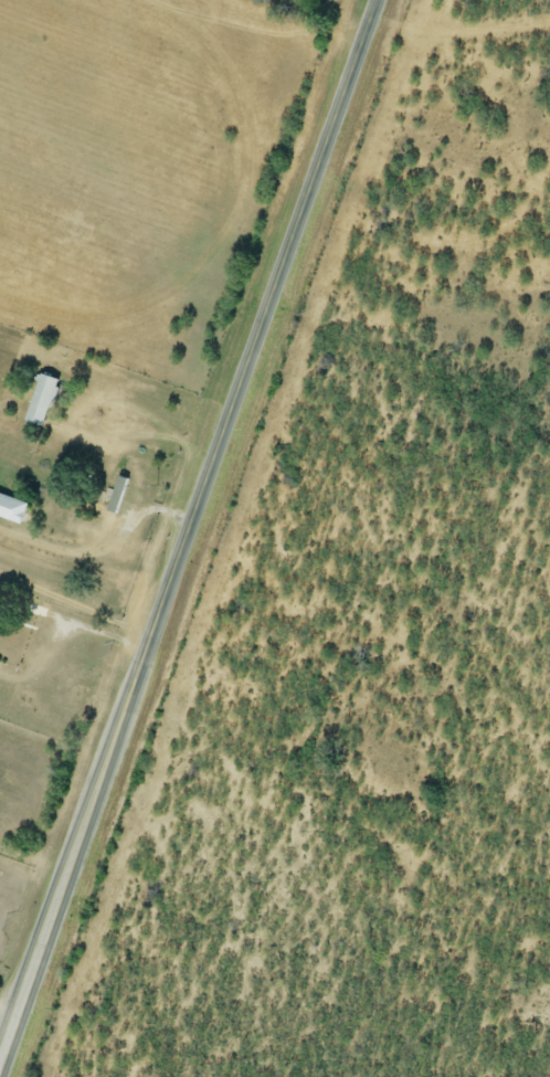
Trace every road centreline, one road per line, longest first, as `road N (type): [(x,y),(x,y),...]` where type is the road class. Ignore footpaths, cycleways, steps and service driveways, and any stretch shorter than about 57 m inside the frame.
road 1 (secondary): [(372,0),(0,1056)]
road 2 (residential): [(146,637),(0,582)]

